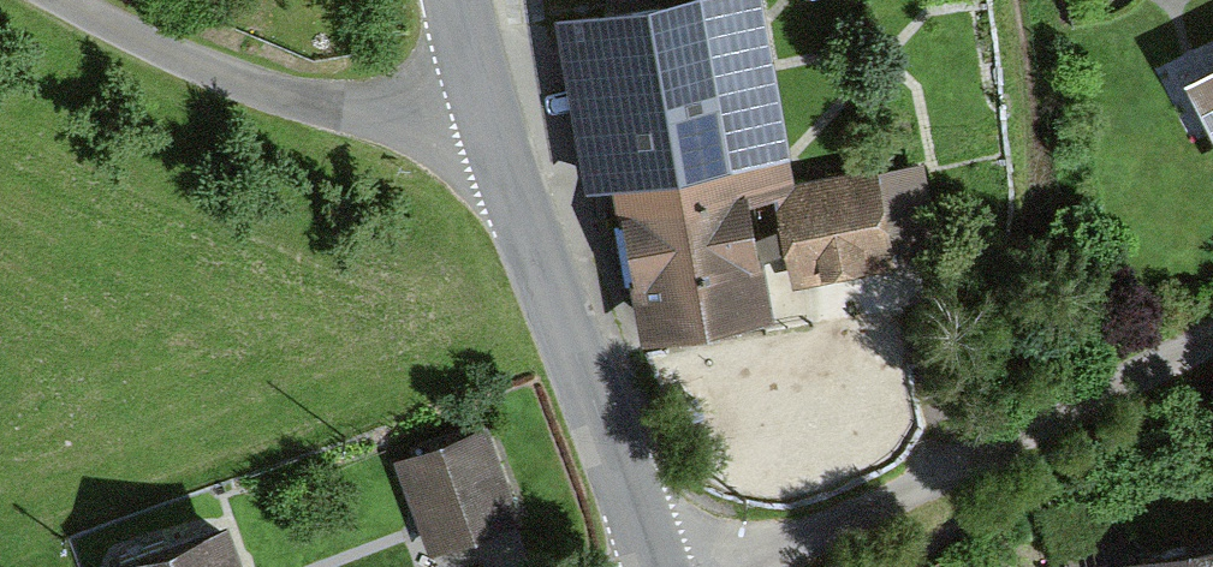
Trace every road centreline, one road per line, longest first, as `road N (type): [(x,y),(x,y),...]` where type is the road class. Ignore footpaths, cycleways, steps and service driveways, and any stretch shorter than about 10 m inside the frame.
road 1 (unclassified): [(1212,340),(743,566)]
road 2 (residential): [(496,146),(267,97),(53,0)]
road 3 (tertiary): [(650,566),(496,146)]
road 4 (tertiary): [(496,146),(458,0)]

